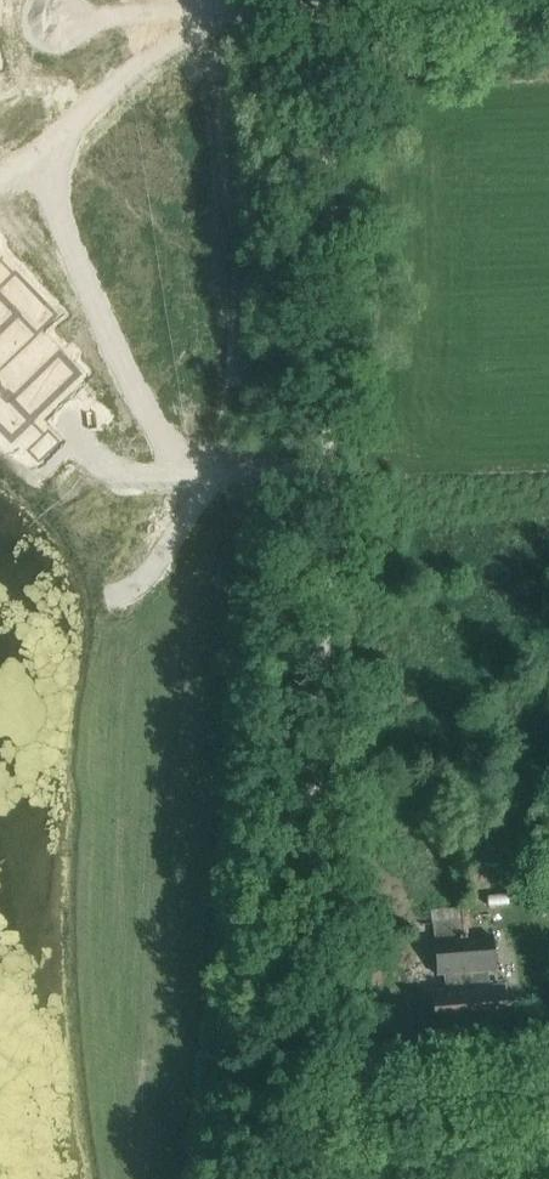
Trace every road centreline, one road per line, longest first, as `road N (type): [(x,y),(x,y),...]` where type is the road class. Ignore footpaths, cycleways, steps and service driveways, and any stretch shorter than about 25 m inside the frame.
road 1 (track): [(326,0),(332,229),(309,1121)]
road 2 (residential): [(59,22),(209,8),(327,14)]
road 3 (track): [(309,1121),(548,1103)]
road 4 (track): [(327,14),(548,1)]

